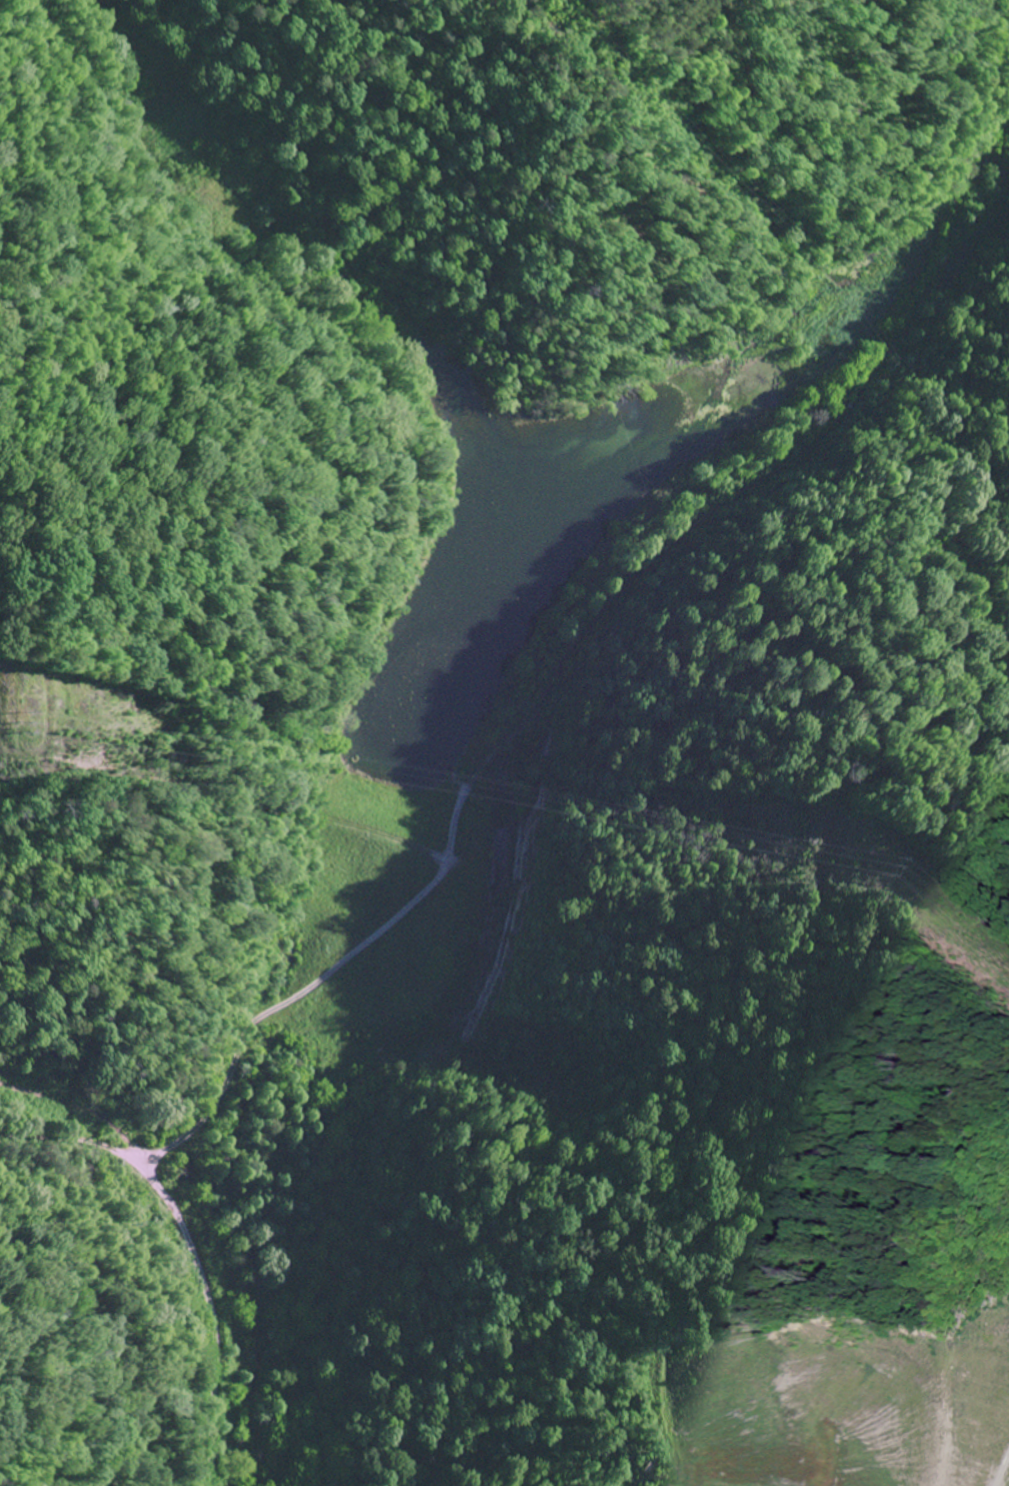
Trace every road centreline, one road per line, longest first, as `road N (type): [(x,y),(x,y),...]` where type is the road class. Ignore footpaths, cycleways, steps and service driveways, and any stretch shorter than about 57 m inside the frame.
road 1 (residential): [(215,1485),(216,1337),(206,1288),(160,1192)]
road 2 (residential): [(160,1192),(105,1147),(0,1134)]

